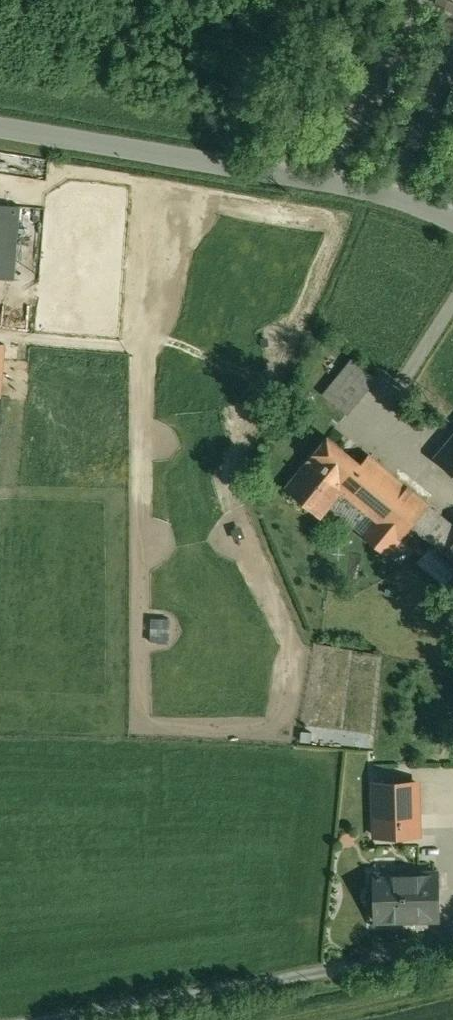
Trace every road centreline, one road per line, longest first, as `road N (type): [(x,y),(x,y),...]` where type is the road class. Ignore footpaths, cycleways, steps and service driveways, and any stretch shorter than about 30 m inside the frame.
road 1 (unclassified): [(0,128),(384,192),(452,218)]
road 2 (unclassified): [(452,942),(305,980),(52,1019)]

